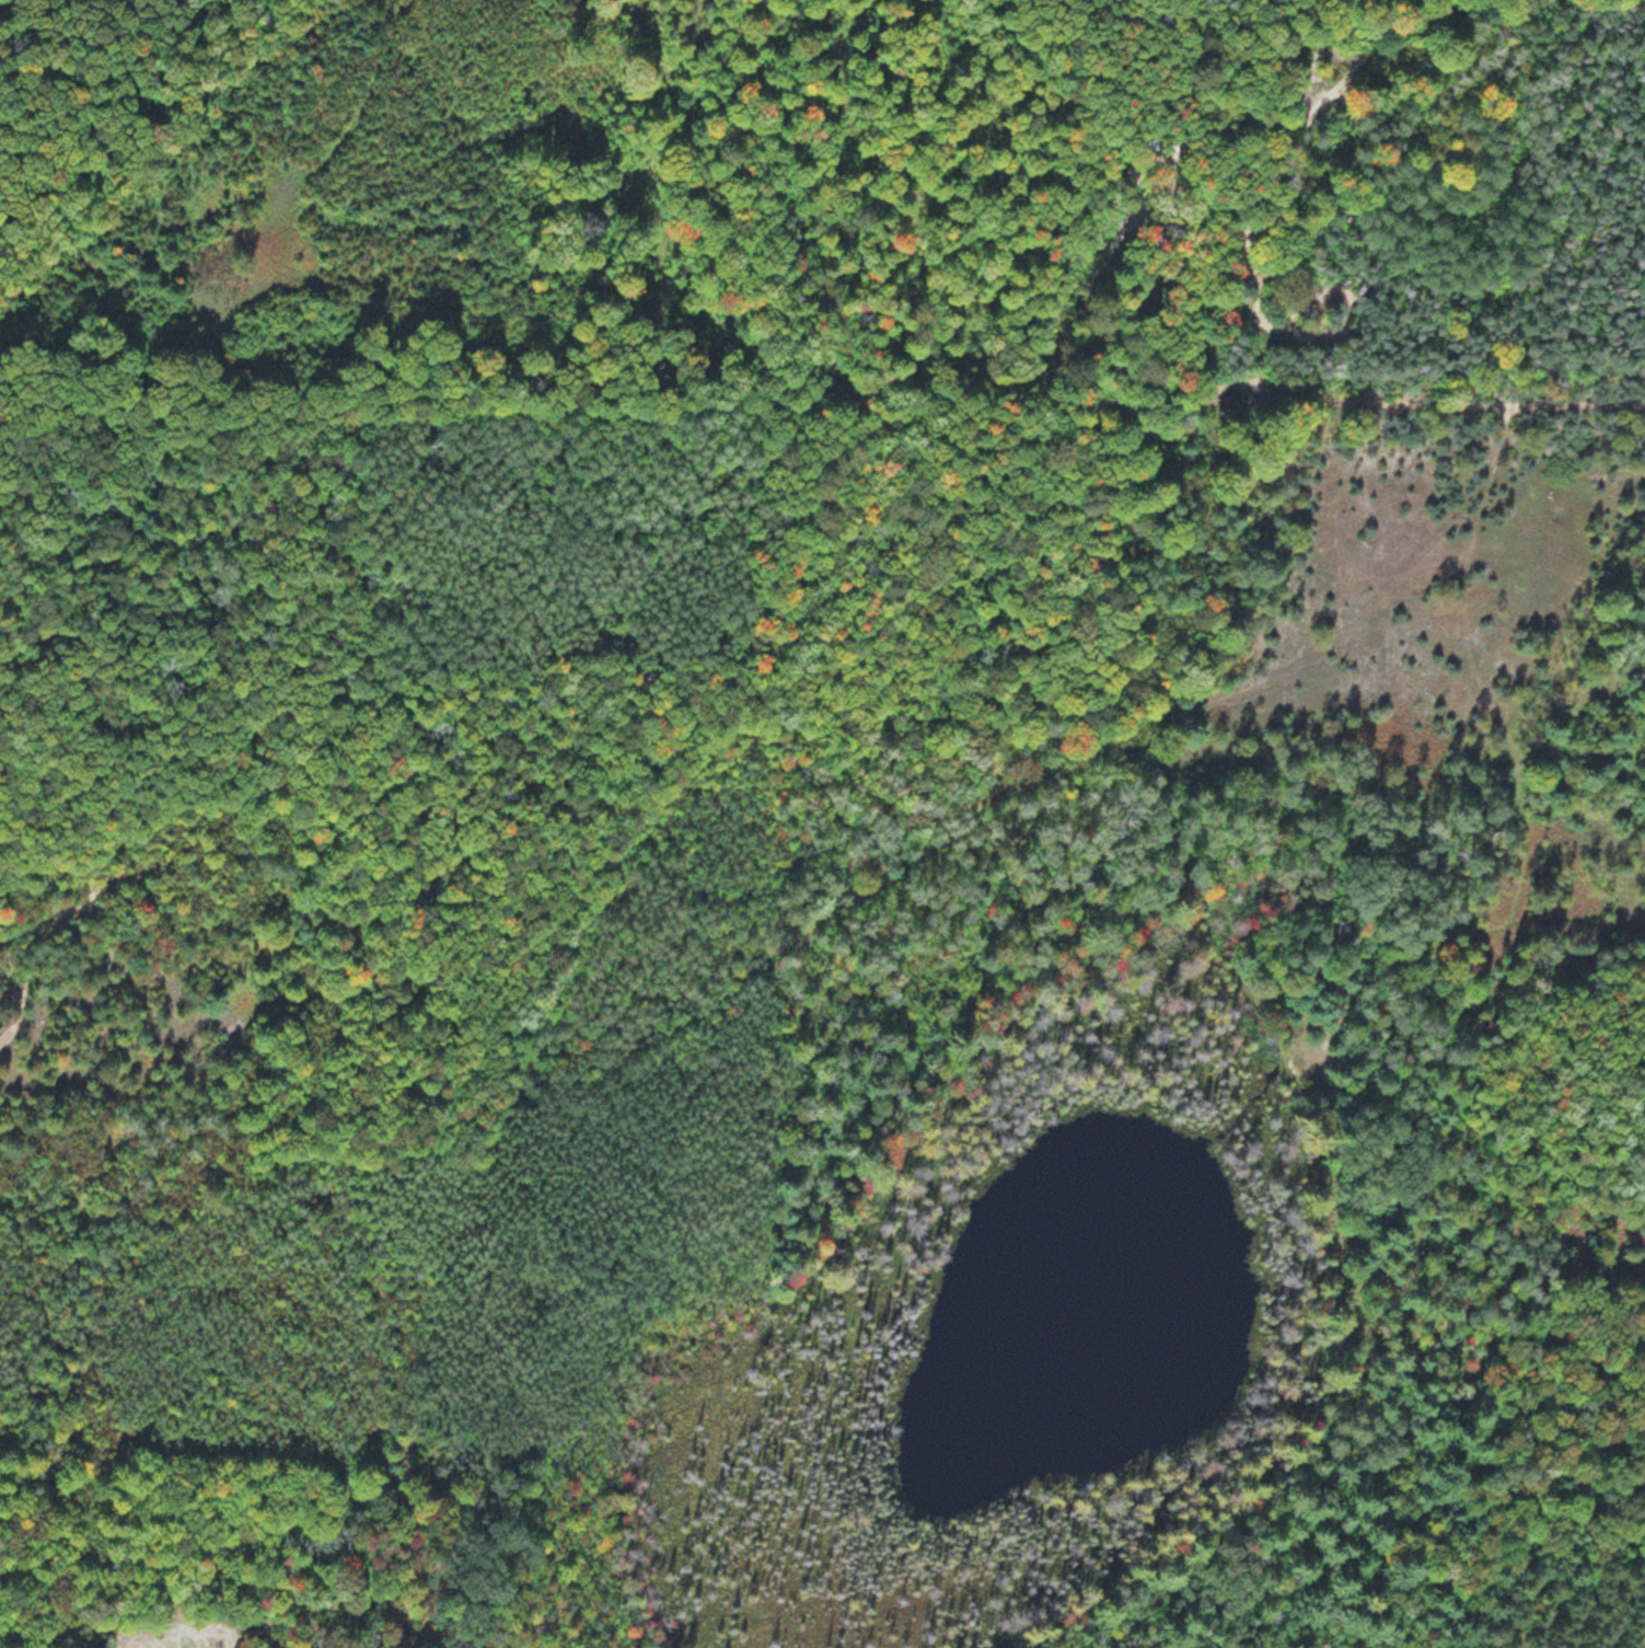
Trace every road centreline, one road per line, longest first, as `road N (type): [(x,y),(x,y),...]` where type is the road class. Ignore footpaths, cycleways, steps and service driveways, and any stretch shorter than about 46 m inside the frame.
road 1 (track): [(0,1037),(61,911),(170,861),(248,802),(357,642),(544,551),(658,523),(753,438),(849,396)]
road 2 (residential): [(1644,403),(1162,403),(1024,378),(849,396)]

